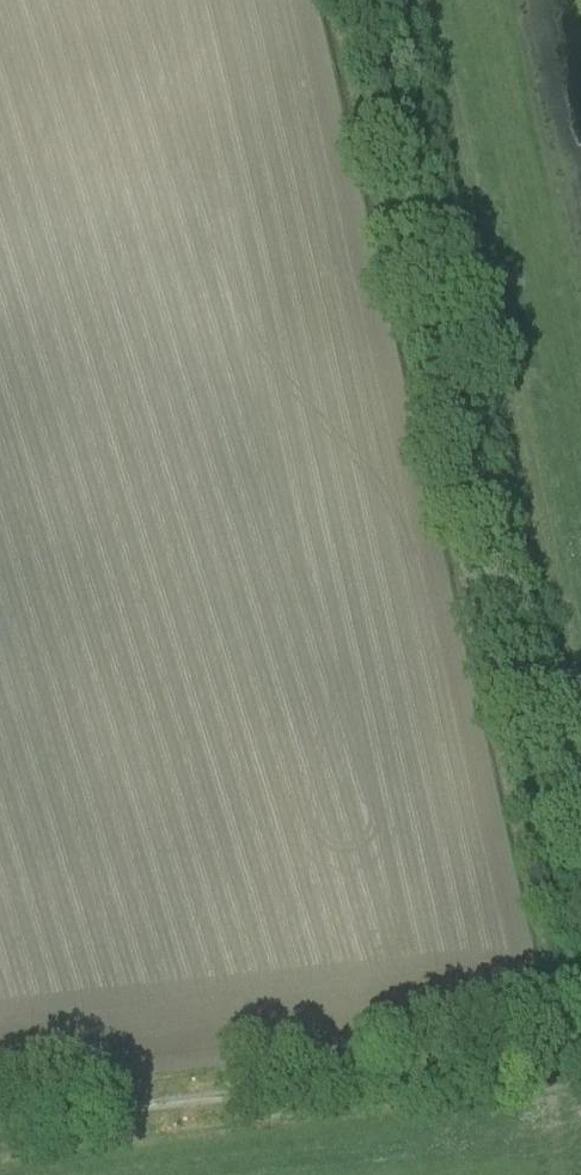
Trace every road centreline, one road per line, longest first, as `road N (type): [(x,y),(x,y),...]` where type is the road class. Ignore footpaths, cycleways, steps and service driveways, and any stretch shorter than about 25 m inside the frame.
road 1 (track): [(0,1125),(580,1061)]

